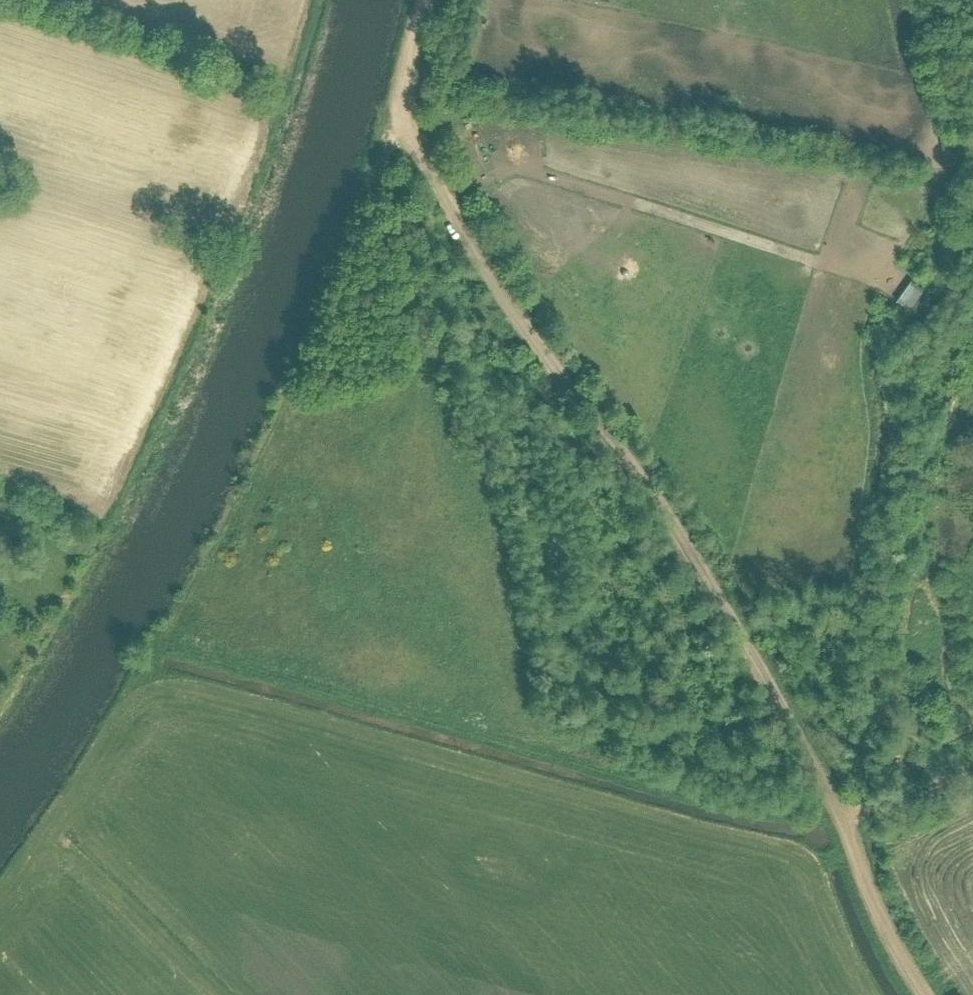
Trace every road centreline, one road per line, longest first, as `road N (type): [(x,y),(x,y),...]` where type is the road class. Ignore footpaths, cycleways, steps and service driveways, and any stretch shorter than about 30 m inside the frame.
road 1 (track): [(839,816),(661,508),(500,297),(411,132),(403,99),(423,0)]
road 2 (track): [(922,994),(884,930),(839,816)]
road 3 (track): [(839,816),(972,763)]

